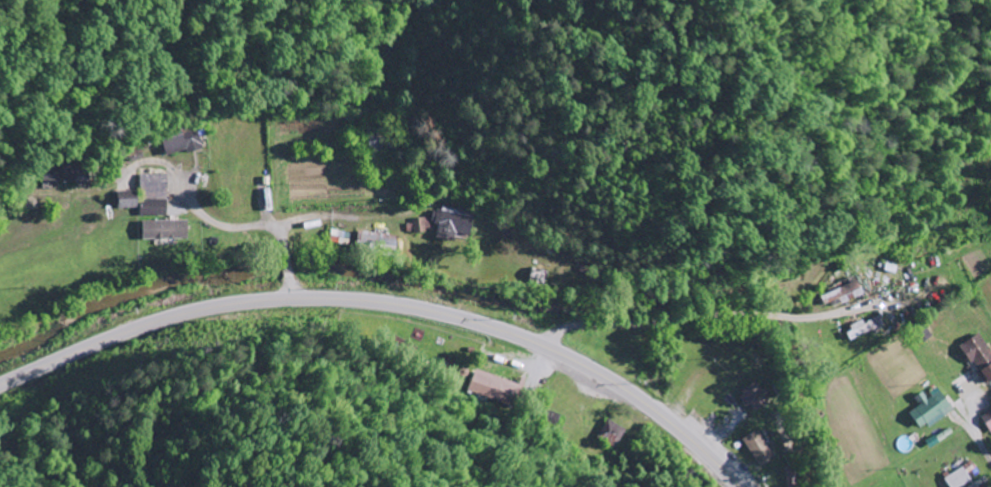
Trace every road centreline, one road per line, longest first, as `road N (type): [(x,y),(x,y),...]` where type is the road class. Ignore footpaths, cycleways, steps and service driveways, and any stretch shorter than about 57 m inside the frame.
road 1 (secondary): [(739,486),(663,418),(590,370),(499,331),(391,306),(253,300),(159,322),(0,385)]
road 2 (residential): [(556,353),(559,332),(572,326),(827,315),(934,278)]
road 3 (residential): [(293,300),(274,229),(210,219),(164,164),(125,172)]
road 4 (residential): [(803,486),(776,354)]

